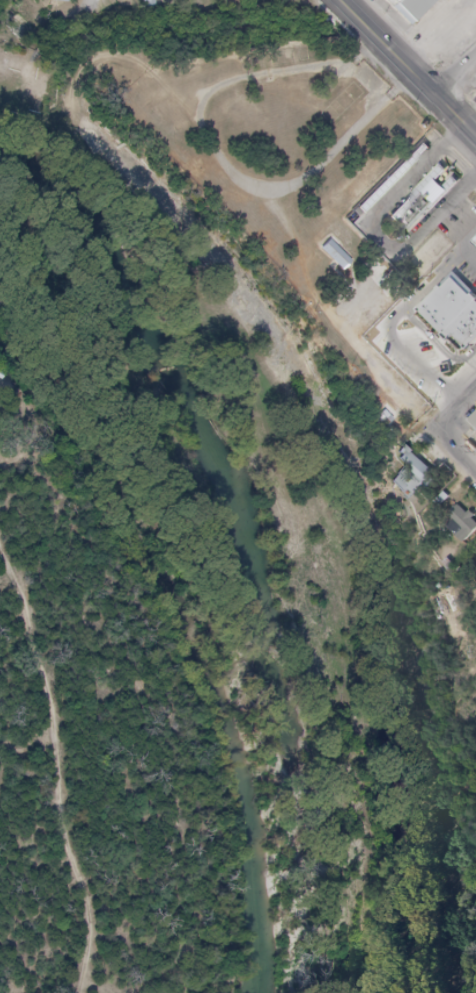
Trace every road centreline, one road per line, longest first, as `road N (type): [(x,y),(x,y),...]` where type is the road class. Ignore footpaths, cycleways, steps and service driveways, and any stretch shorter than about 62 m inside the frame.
road 1 (secondary): [(475,134),(348,0)]

